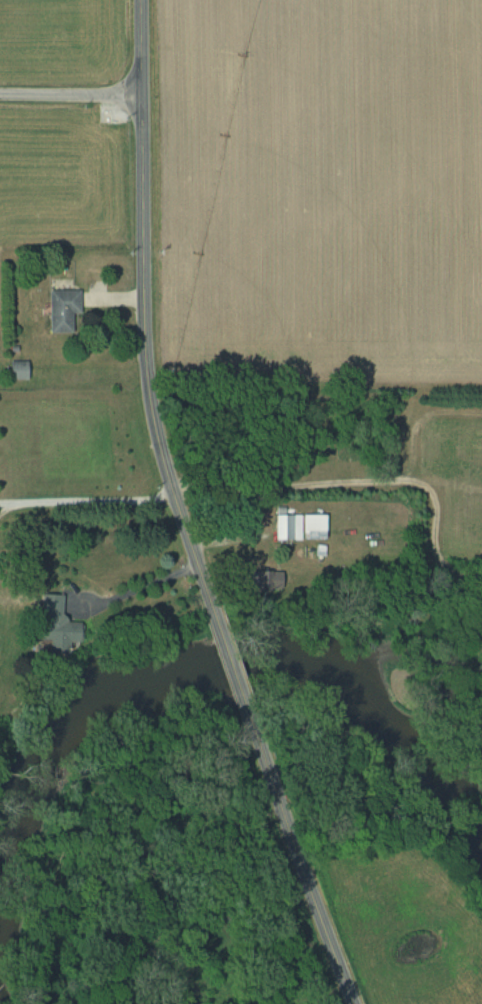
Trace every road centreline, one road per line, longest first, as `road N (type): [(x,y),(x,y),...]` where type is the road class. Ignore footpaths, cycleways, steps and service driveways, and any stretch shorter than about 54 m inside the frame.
road 1 (tertiary): [(215,621),(160,451),(149,389),(140,0)]
road 2 (tertiary): [(354,1003),(247,714)]
road 3 (residential): [(141,94),(0,94)]

